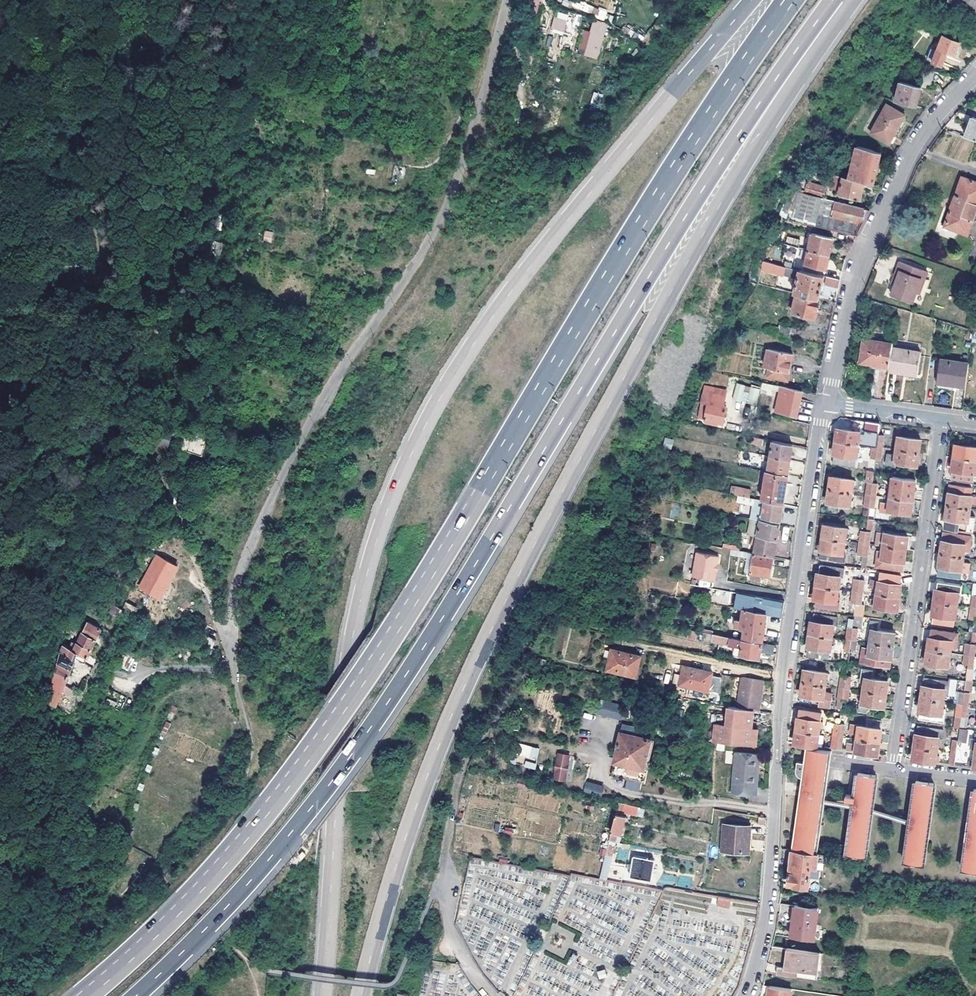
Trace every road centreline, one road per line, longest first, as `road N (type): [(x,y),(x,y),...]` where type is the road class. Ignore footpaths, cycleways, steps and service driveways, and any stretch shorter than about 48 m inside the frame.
road 1 (motorway): [(789,0),(665,183),(354,690),(176,915),(88,995)]
road 2 (motorway): [(138,995),(239,896),(356,750),(723,157),(834,0)]
road 3 (motorway): [(751,0),(497,310),(400,477),(353,635),(323,995)]
road 4 (motorway): [(361,995),(405,838),(476,659),(837,0)]
road 5 (residential): [(507,0),(445,208),(298,444),(236,582),(232,626)]
road 6 (residential): [(741,995),(763,927),(780,707),(826,404)]
road 7 (residential): [(826,404),(857,281),(911,156),(975,75)]
road 8 (residential): [(940,419),(894,770)]
road 9 (residential): [(472,746),(440,888),(452,938),(492,995)]
road 10 (residential): [(232,626),(224,667),(130,676)]

